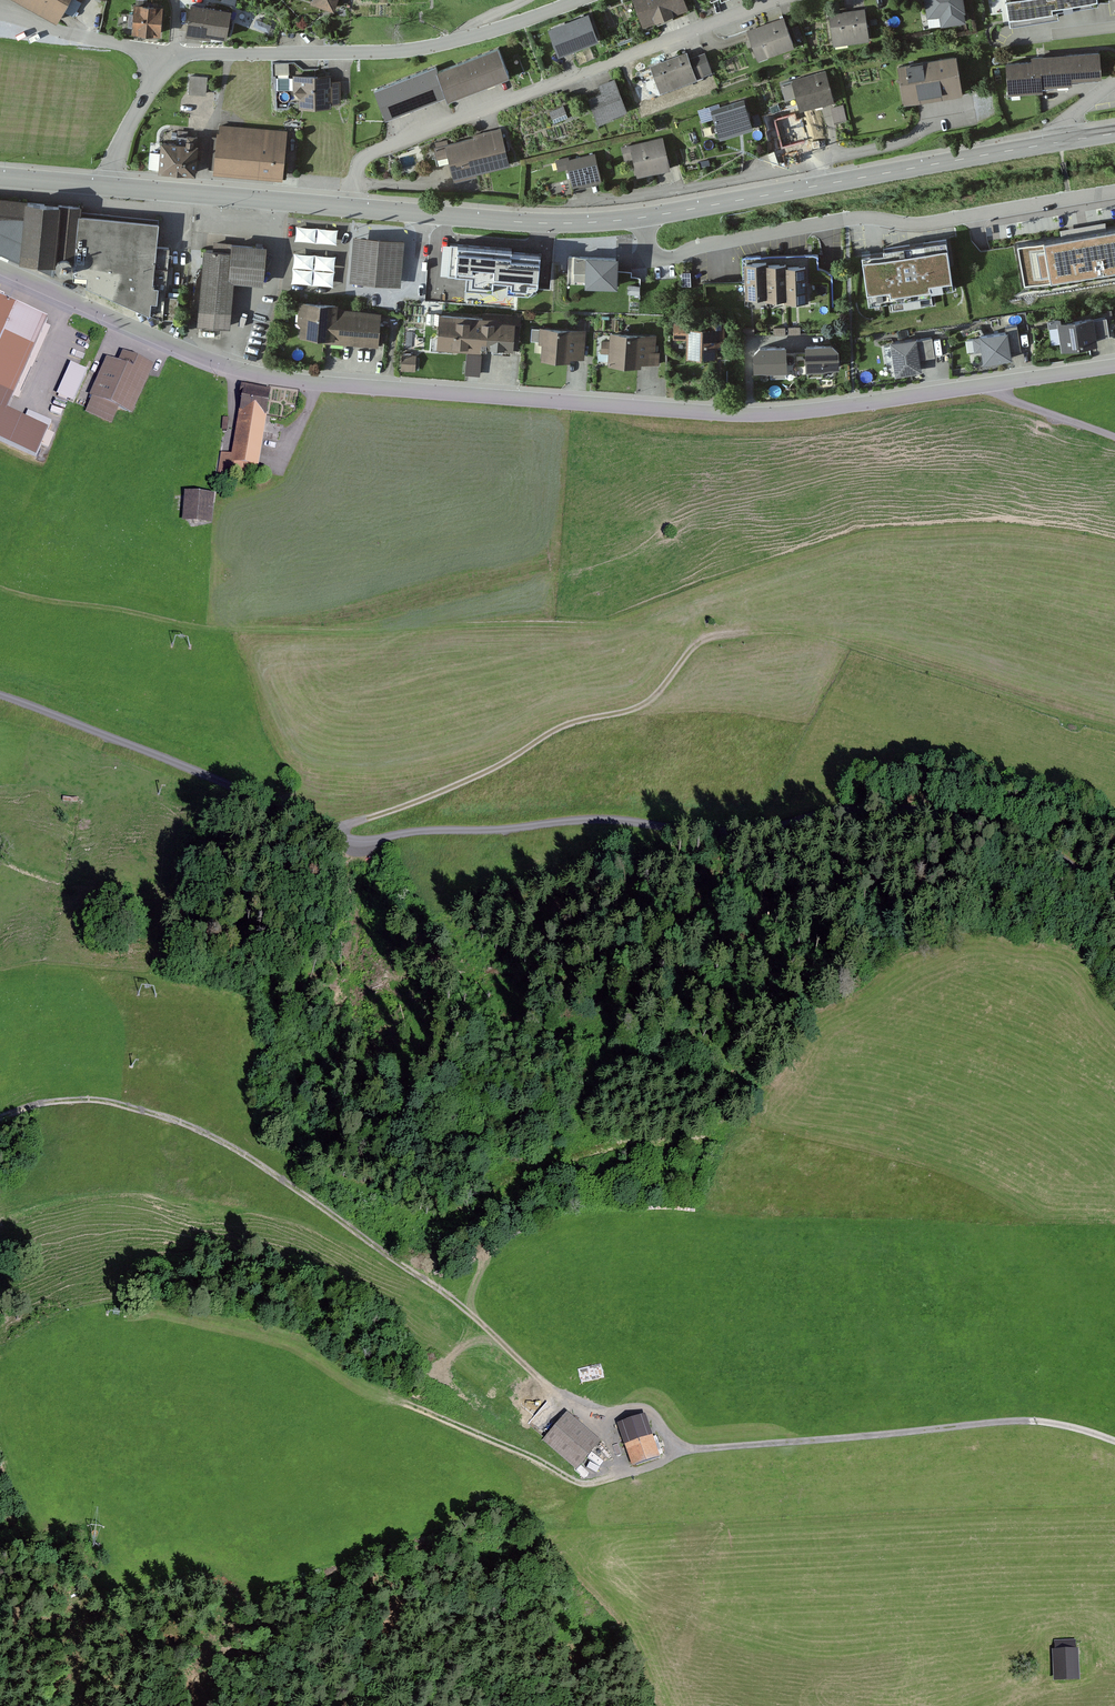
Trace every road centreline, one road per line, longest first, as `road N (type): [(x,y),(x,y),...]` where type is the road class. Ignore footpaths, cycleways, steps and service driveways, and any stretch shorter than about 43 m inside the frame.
road 1 (track): [(1114,1442),(1041,1423),(687,1450),(647,1408),(590,1417),(440,1290),(207,1132),(85,1098),(0,1115)]
road 2 (unclassified): [(0,696),(367,846),(435,832),(603,822),(722,836),(862,807),(1002,820),(1114,911)]
road 3 (residential): [(0,268),(177,347),(245,372),(305,381),(750,415),(1114,364)]
road 4 (residential): [(1114,194),(925,225),(847,220),(660,261),(649,257),(643,216)]
road 5 (residential): [(351,206),(368,154),(781,0)]
road 6 (track): [(326,834),(489,770),(573,722),(642,706),(695,645),(753,630)]
road 7 (residential): [(106,186),(134,115),(174,51),(383,52),(470,37)]
road 8 (track): [(687,1450),(584,1485),(405,1401)]
road 9 (tertiary): [(351,206),(522,222),(643,216)]
road 10 (tertiary): [(822,186),(1065,142)]
road 11 (tertiary): [(106,186),(351,206)]
road 12 (residential): [(596,200),(818,158)]
road 13 (tertiary): [(643,216),(822,186)]
road 14 (track): [(999,384),(1008,400),(1114,439)]

